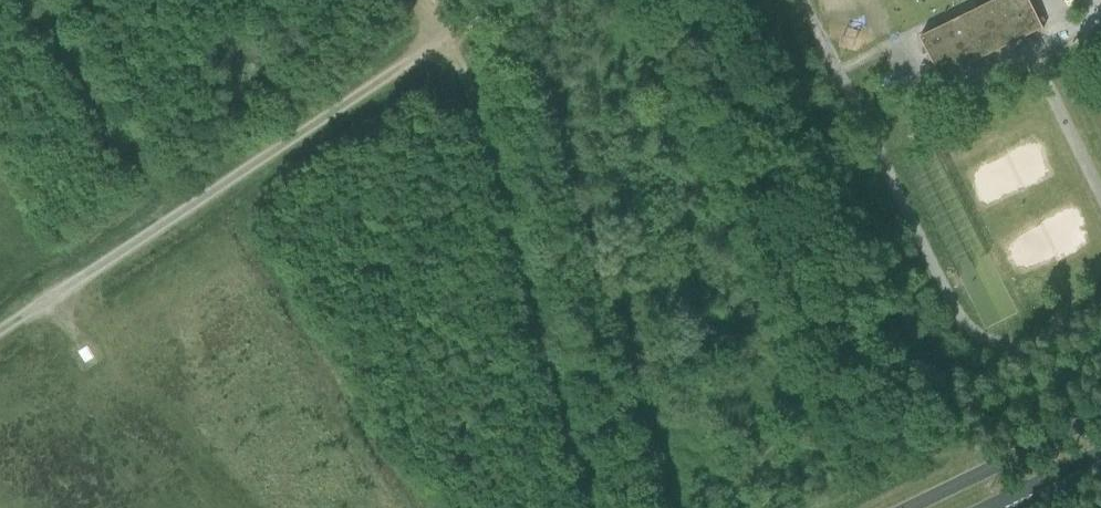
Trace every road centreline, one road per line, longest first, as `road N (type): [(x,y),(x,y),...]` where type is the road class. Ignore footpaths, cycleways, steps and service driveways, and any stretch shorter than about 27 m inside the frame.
road 1 (track): [(0,337),(510,0)]
road 2 (track): [(589,507),(450,43)]
road 3 (tertiary): [(1100,418),(912,507)]

